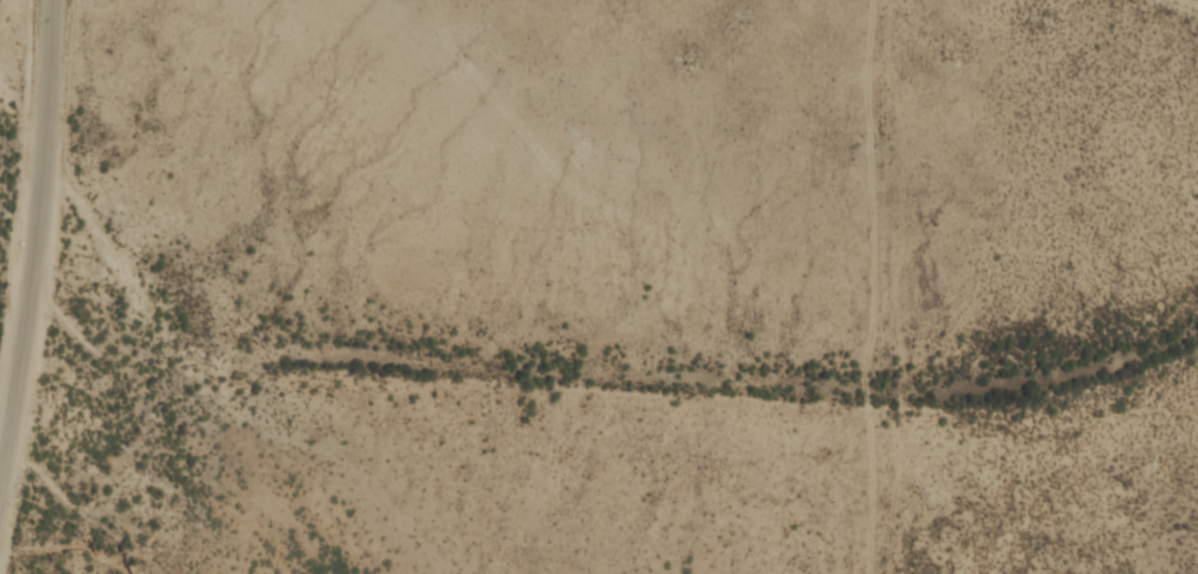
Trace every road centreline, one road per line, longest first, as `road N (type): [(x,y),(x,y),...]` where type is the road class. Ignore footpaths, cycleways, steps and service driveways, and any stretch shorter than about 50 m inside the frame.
road 1 (residential): [(0,466),(22,347),(47,0)]

